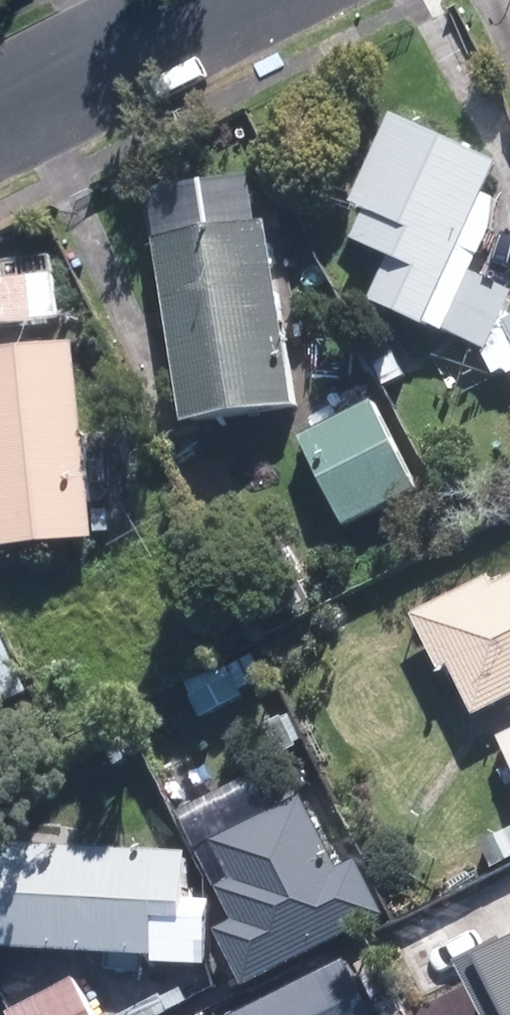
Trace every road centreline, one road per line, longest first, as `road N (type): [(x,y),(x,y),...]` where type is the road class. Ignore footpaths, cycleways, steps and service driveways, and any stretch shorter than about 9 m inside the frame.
road 1 (residential): [(0,109),(218,0)]

